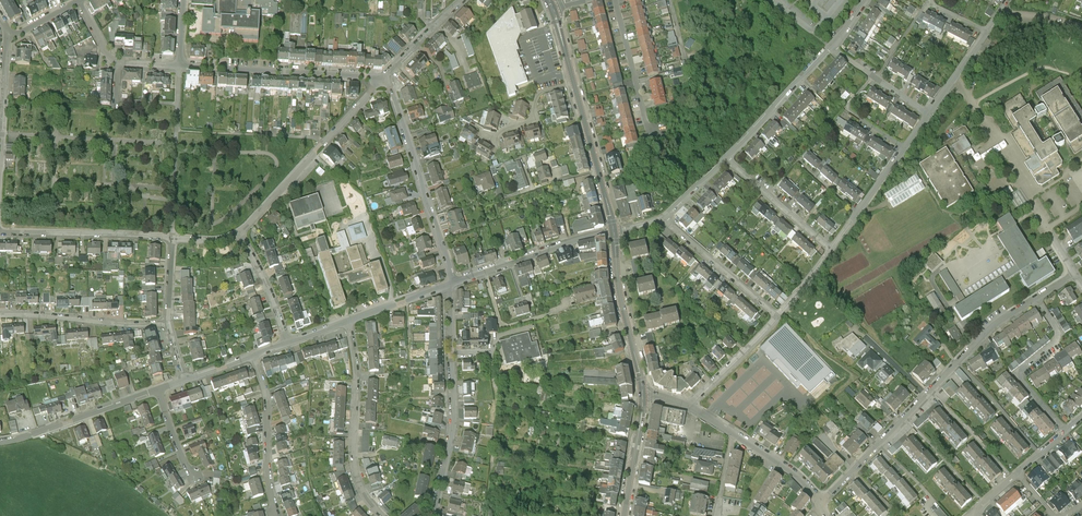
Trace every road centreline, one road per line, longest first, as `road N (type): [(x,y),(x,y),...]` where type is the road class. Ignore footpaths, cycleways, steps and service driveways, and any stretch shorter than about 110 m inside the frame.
road 1 (residential): [(381,80),(392,91),(451,284)]
road 2 (residential): [(240,236),(381,80)]
road 3 (residential): [(179,66),(381,80)]
road 4 (residential): [(380,515),(359,486),(352,459),(349,322)]
road 5 (residential): [(0,235),(173,237)]
road 6 (residential): [(613,231),(451,284)]
road 7 (residential): [(1065,431),(1020,381),(1056,340),(1036,298)]
road 8 (residential): [(168,324),(0,315)]
road 9 (residential): [(158,390),(0,442)]
road 10 (residential): [(688,405),(781,464),(819,505)]
road 11 (tertiary): [(644,392),(613,231)]
road 12 (residential): [(433,515),(454,420),(453,355)]
road 13 (residential): [(275,515),(267,403),(252,356)]
road 14 (residential): [(727,158),(831,46)]
road 15 (residential): [(819,505),(926,396)]
road 16 (residential): [(663,218),(777,317)]
road 17 (tertiary): [(613,231),(575,85)]
road 18 (residential): [(926,396),(991,327),(1036,298)]
road 19 (residential): [(658,132),(647,125),(615,0)]
road 20 (residential): [(727,158),(831,251)]
road 21 (residential): [(77,2),(117,63),(179,66)]
road 22 (residential): [(688,405),(777,317)]
road 23 (tertiary): [(624,515),(644,392)]

